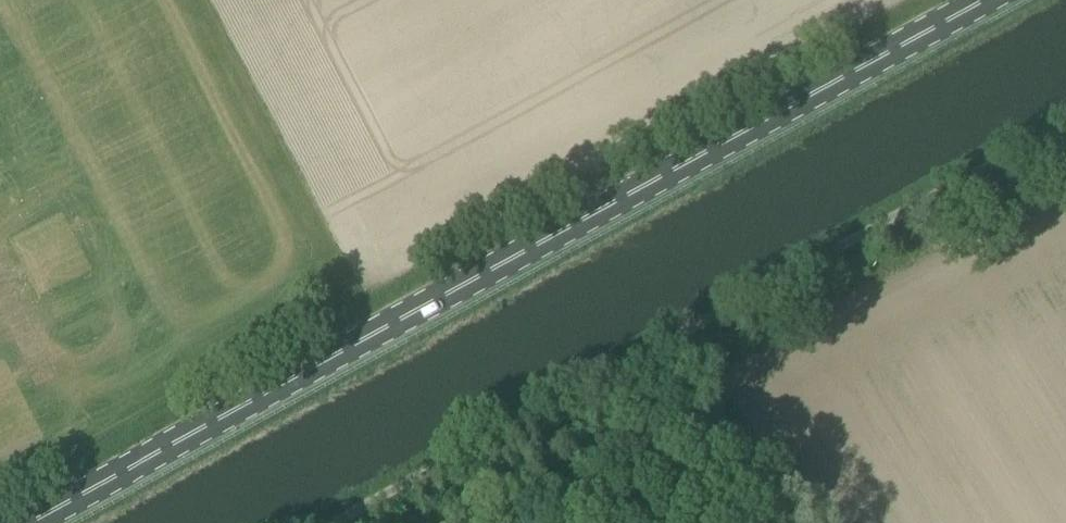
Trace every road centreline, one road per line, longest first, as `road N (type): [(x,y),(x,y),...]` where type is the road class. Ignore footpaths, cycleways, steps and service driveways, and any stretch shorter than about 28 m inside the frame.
road 1 (primary): [(29,522),(987,0)]
road 2 (unclassified): [(291,522),(1065,99)]

